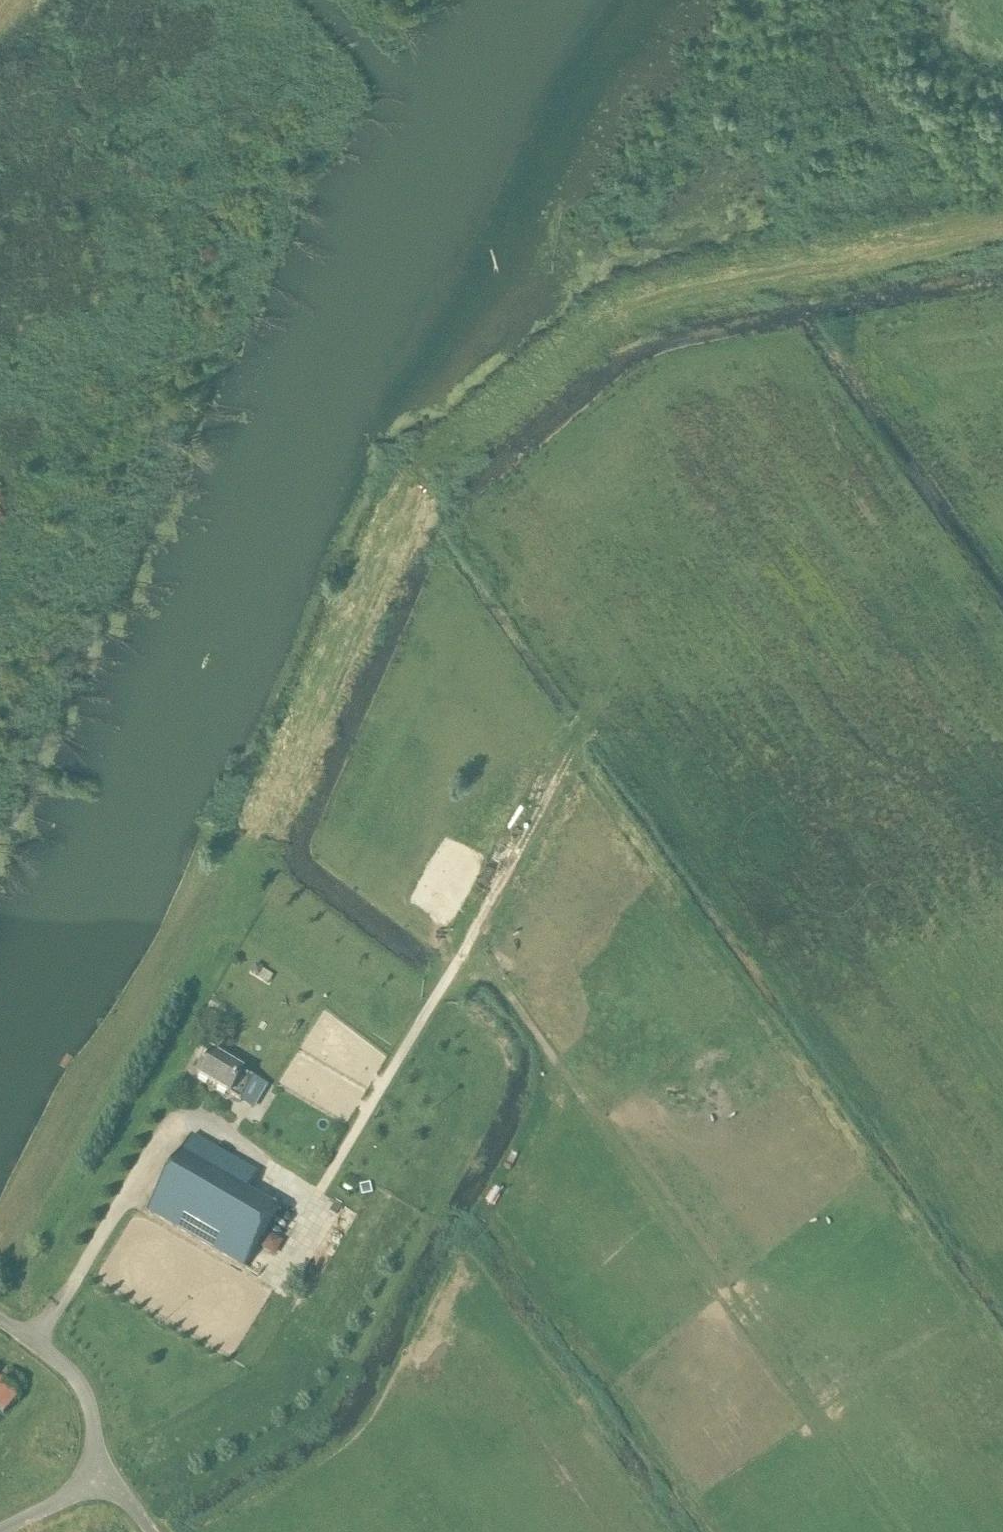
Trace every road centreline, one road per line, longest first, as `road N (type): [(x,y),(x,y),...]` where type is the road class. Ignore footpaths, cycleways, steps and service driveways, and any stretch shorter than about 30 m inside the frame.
road 1 (track): [(290,1183),(360,1146),(564,765)]
road 2 (unclassified): [(104,1474),(77,1376),(0,1318)]

